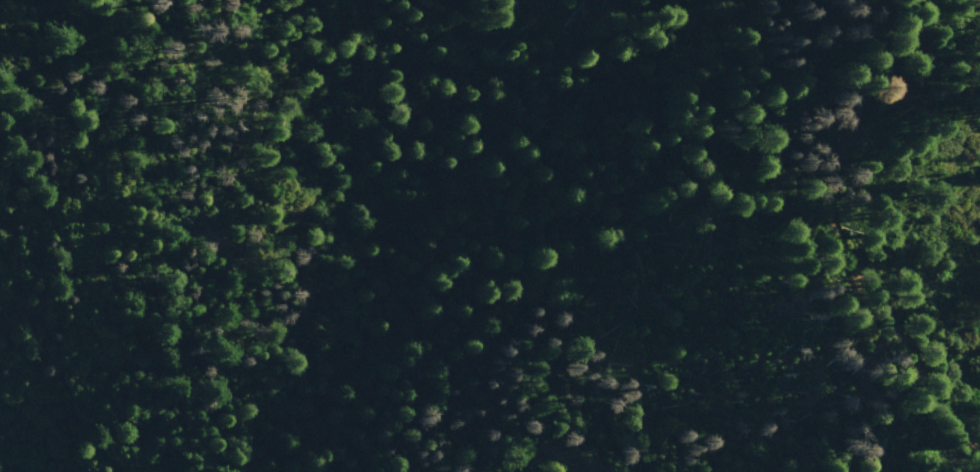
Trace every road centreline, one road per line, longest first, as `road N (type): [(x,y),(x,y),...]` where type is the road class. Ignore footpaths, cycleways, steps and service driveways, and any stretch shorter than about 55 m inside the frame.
road 1 (residential): [(979,454),(969,449),(836,240),(878,0)]

